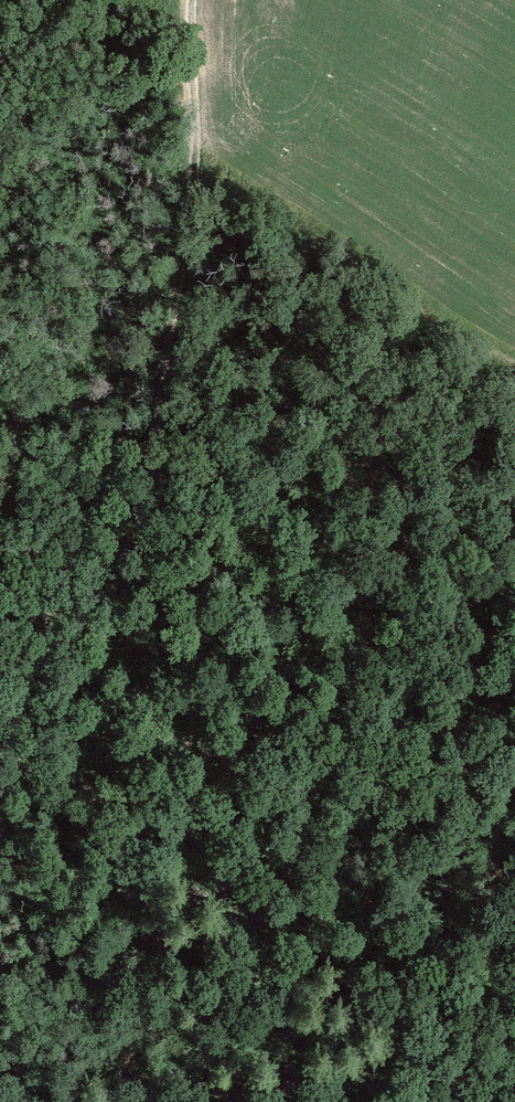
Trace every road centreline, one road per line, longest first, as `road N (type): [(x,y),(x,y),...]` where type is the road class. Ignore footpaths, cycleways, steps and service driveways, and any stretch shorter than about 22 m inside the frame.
road 1 (track): [(192,0),(193,211),(152,476),(129,545),(23,753),(0,854)]
road 2 (track): [(152,476),(244,514),(306,575),(514,663)]

